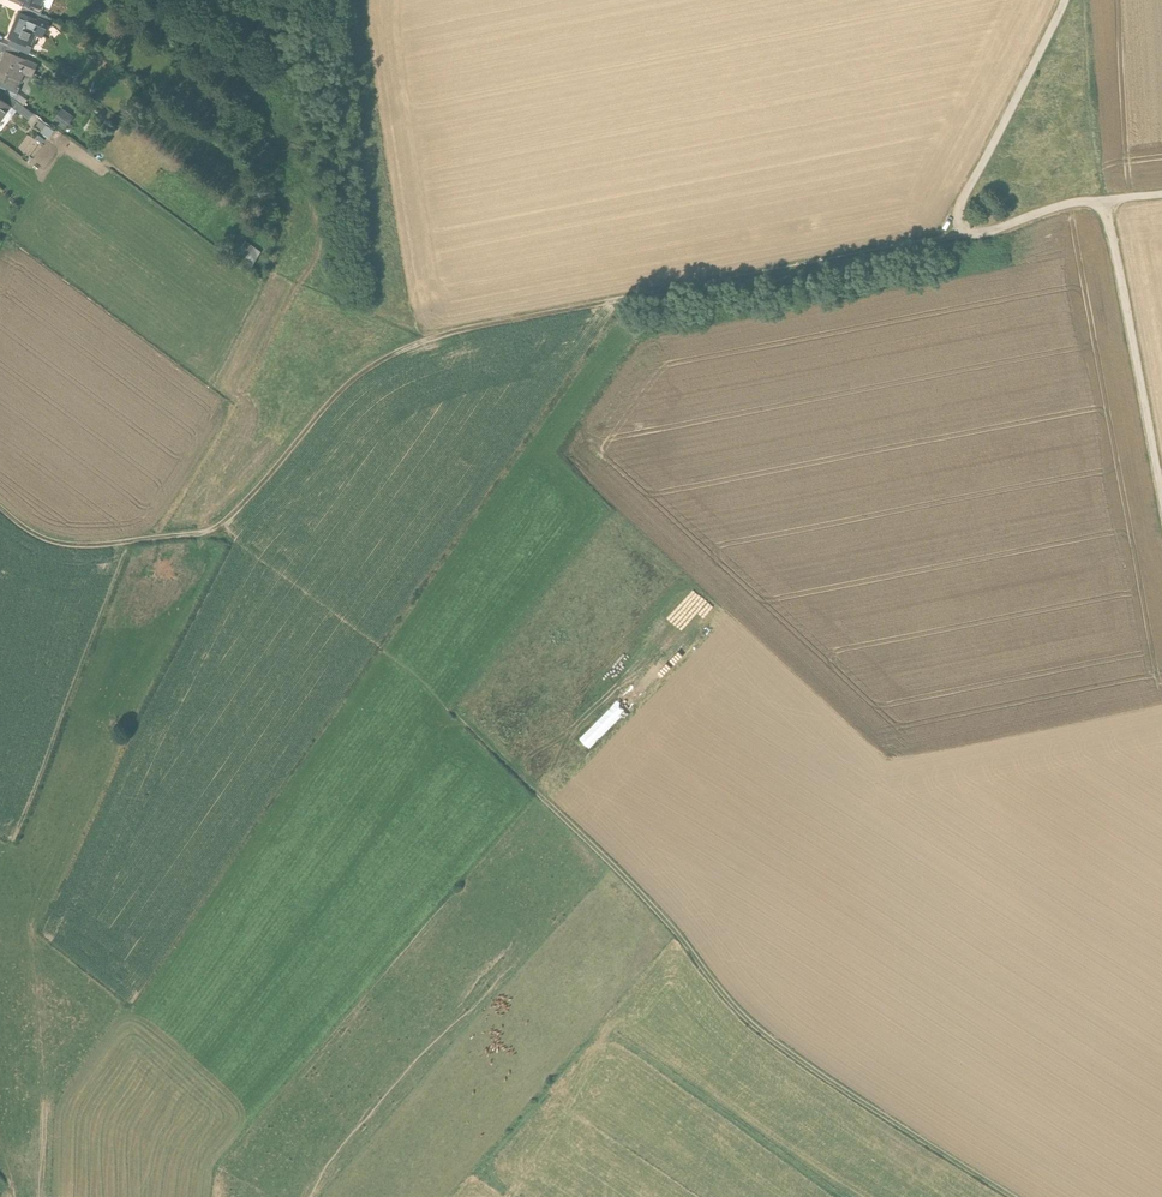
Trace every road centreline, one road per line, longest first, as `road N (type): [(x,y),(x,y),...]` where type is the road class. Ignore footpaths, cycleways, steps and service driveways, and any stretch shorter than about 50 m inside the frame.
road 1 (track): [(958,236),(427,336),(357,373),(216,526)]
road 2 (track): [(1013,1196),(768,1040),(632,885),(450,712)]
road 3 (track): [(1161,496),(1104,200)]
road 4 (track): [(958,236),(967,192),(1065,0)]
road 5 (track): [(216,526),(71,545),(30,532),(0,507)]
road 6 (track): [(1161,192),(1076,202),(958,236)]

